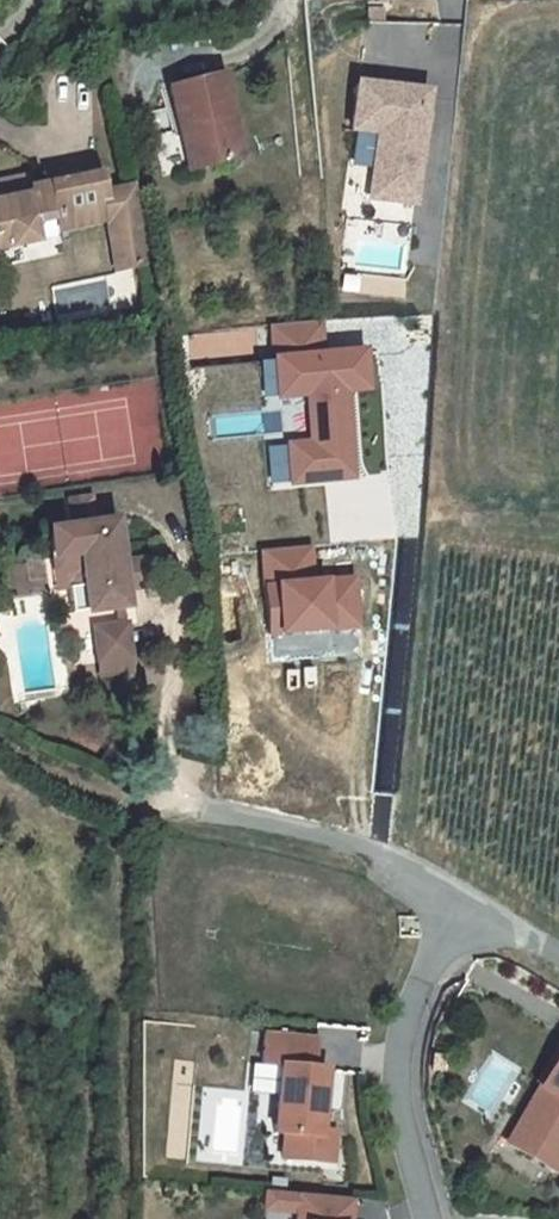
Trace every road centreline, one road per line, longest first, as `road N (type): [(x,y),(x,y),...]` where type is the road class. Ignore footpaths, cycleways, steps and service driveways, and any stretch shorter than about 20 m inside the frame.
road 1 (residential): [(449,882),(400,1040),(397,1106),(424,1218)]
road 2 (residential): [(449,882),(380,852),(160,800)]
road 3 (residential): [(558,947),(449,882)]

